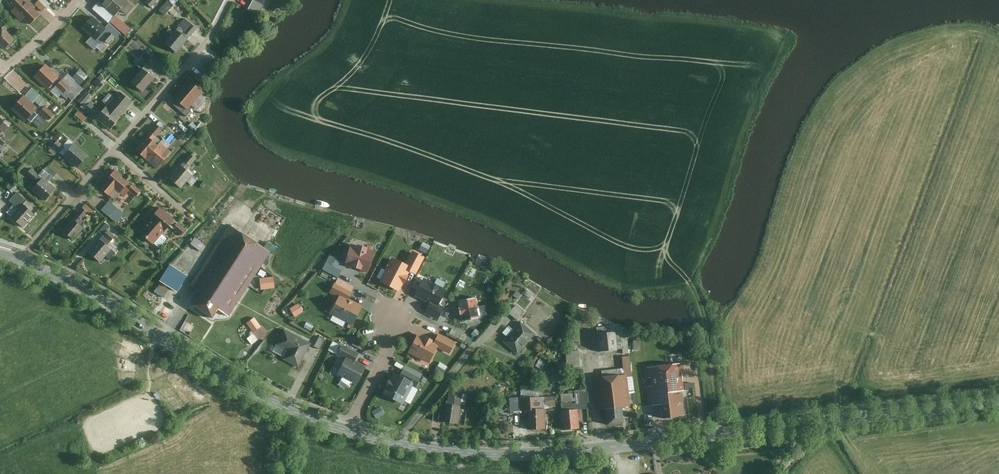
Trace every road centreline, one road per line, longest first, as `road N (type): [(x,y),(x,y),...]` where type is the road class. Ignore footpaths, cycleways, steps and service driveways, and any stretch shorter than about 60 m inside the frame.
road 1 (tertiary): [(998,401),(513,454),(446,451),(345,430)]
road 2 (tertiary): [(345,430),(258,396),(91,294),(18,261)]
road 3 (residential): [(113,151),(208,40),(229,0)]
road 4 (track): [(684,279),(709,321),(725,434)]
road 5 (residential): [(18,261),(113,151)]

